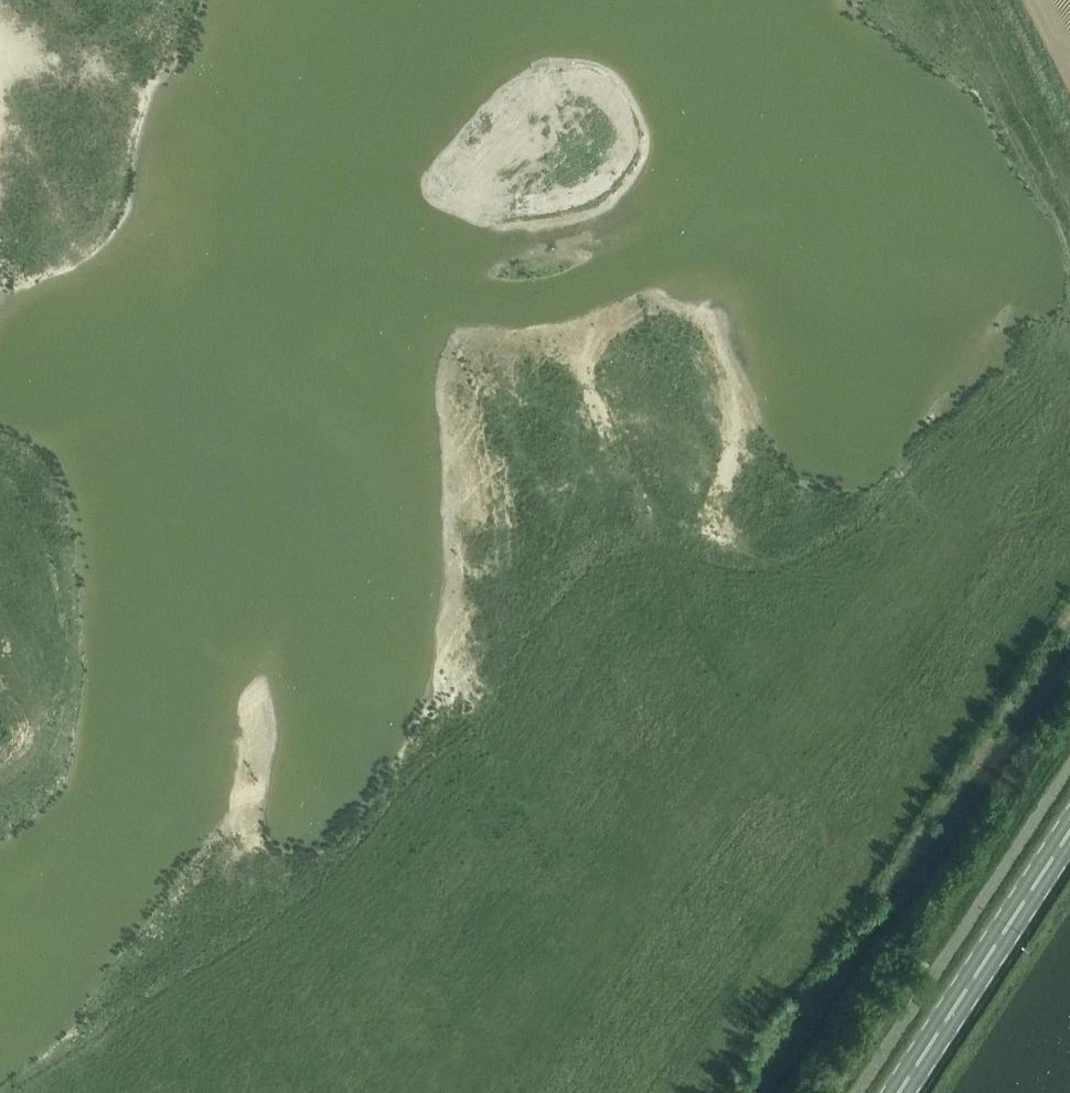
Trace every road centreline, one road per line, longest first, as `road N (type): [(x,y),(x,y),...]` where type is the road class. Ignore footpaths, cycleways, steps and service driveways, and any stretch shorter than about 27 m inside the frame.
road 1 (primary): [(900,1092),(1069,833)]

